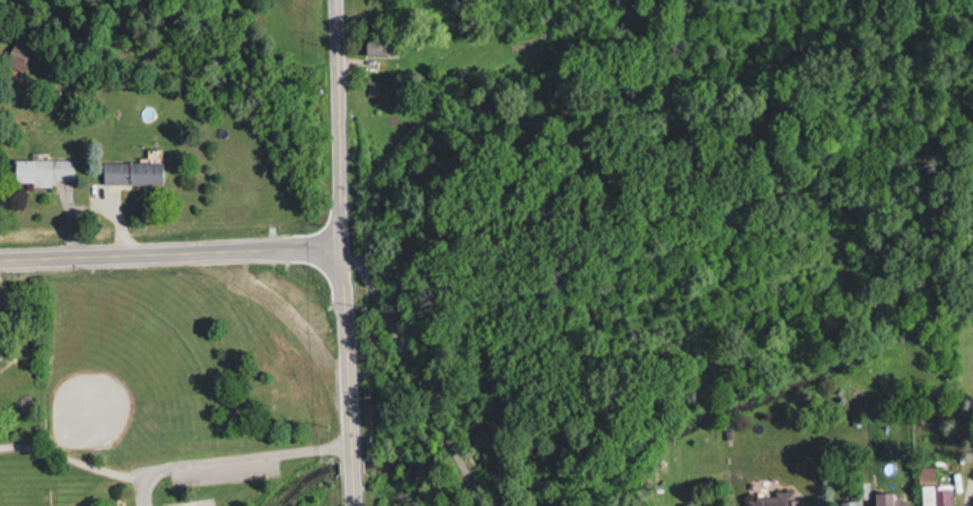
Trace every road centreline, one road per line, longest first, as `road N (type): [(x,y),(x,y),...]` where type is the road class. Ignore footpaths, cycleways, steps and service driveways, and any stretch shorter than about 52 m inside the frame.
road 1 (residential): [(347,420),(328,0)]
road 2 (tertiary): [(347,420),(317,351),(282,307),(205,258),(162,251)]
road 3 (residential): [(162,251),(335,243)]
road 4 (tertiary): [(0,258),(162,251)]

